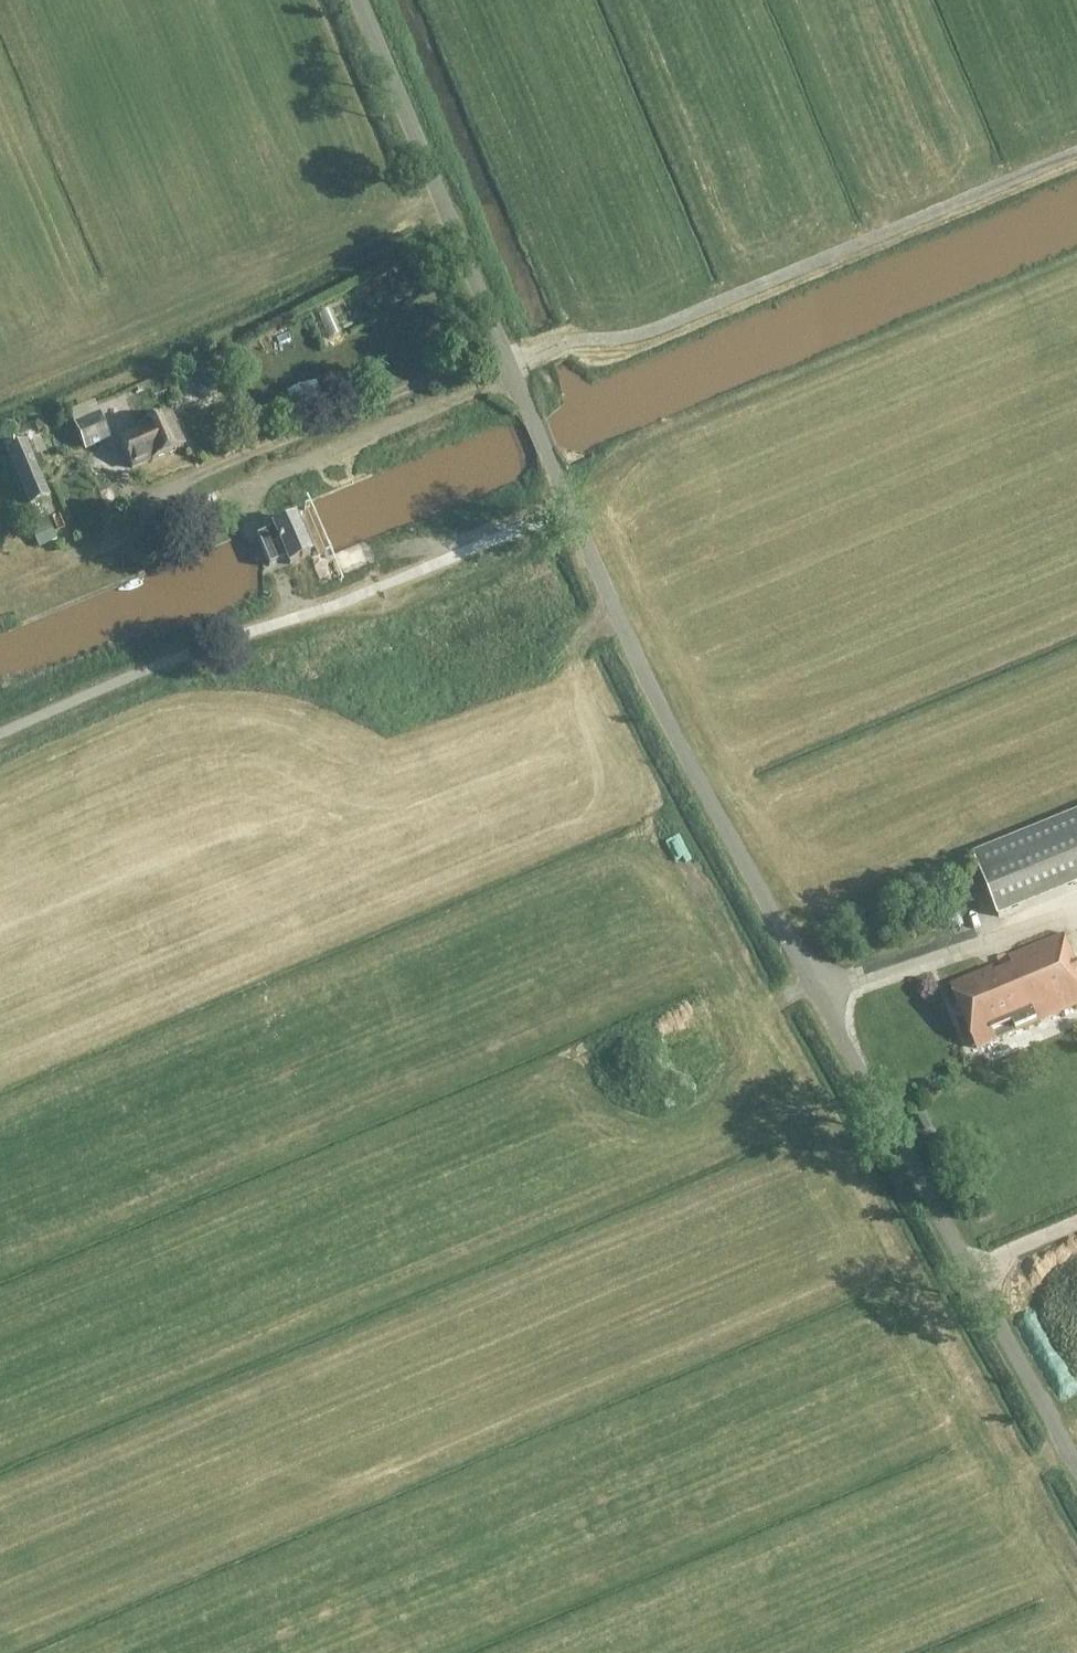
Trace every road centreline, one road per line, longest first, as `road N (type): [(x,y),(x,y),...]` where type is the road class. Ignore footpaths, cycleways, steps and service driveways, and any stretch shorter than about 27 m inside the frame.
road 1 (unclassified): [(1076,1459),(692,772),(570,509),(355,0)]
road 2 (track): [(500,345),(185,480),(156,501),(132,500),(121,486)]
road 3 (track): [(512,373),(135,532)]
road 4 (track): [(135,532),(0,591)]

